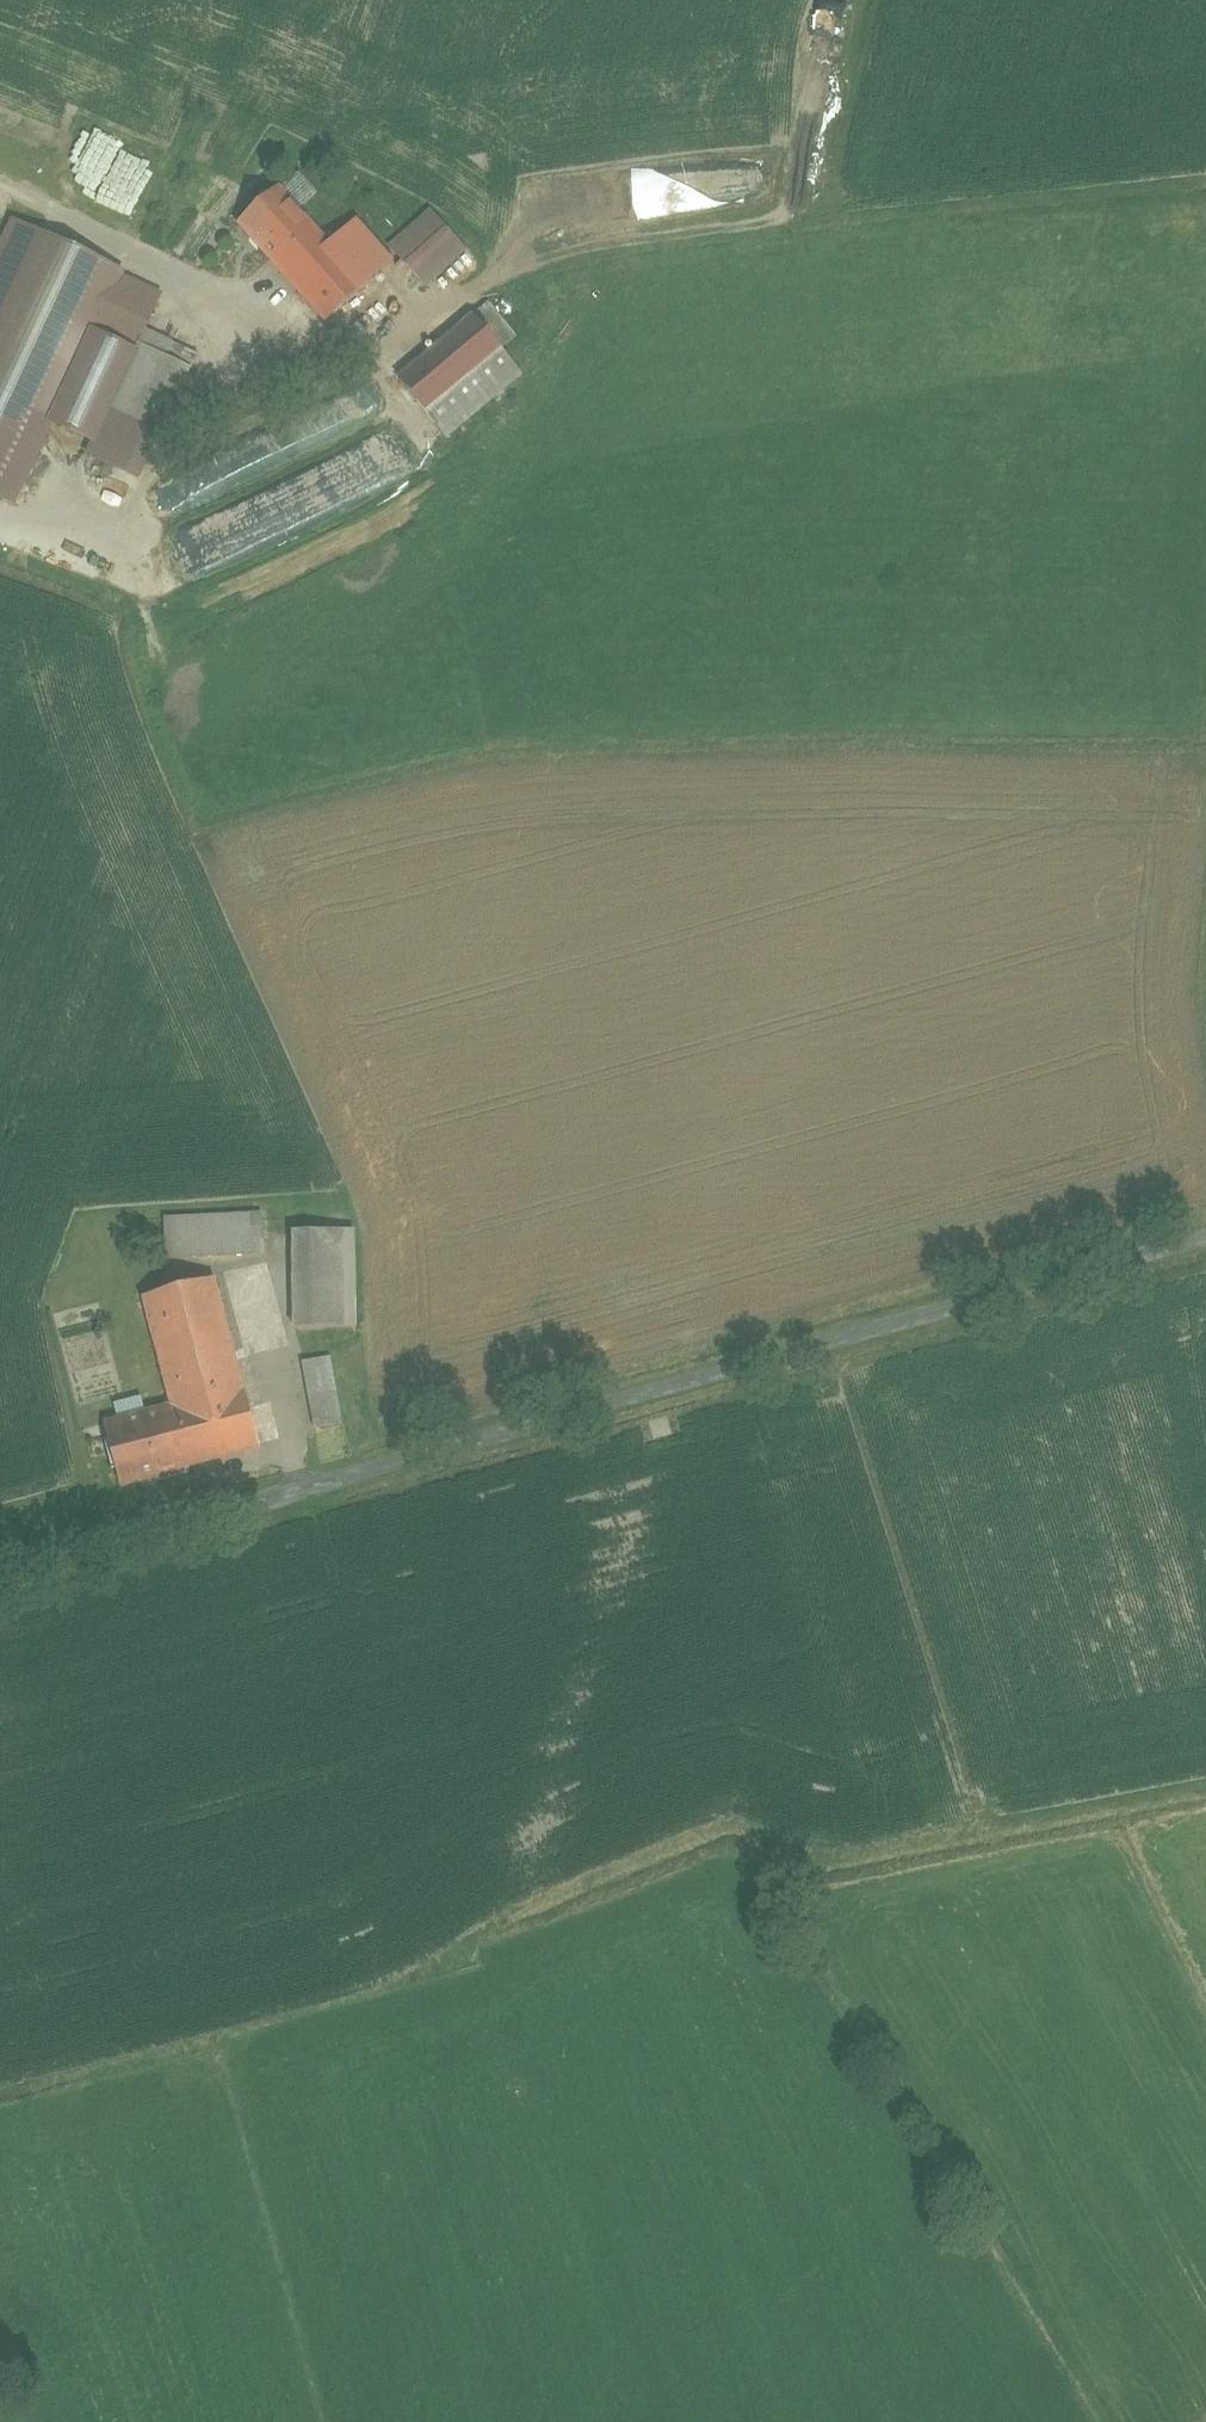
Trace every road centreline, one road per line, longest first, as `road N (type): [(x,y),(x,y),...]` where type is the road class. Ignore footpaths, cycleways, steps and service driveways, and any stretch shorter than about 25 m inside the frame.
road 1 (residential): [(1205,1237),(0,1574)]

